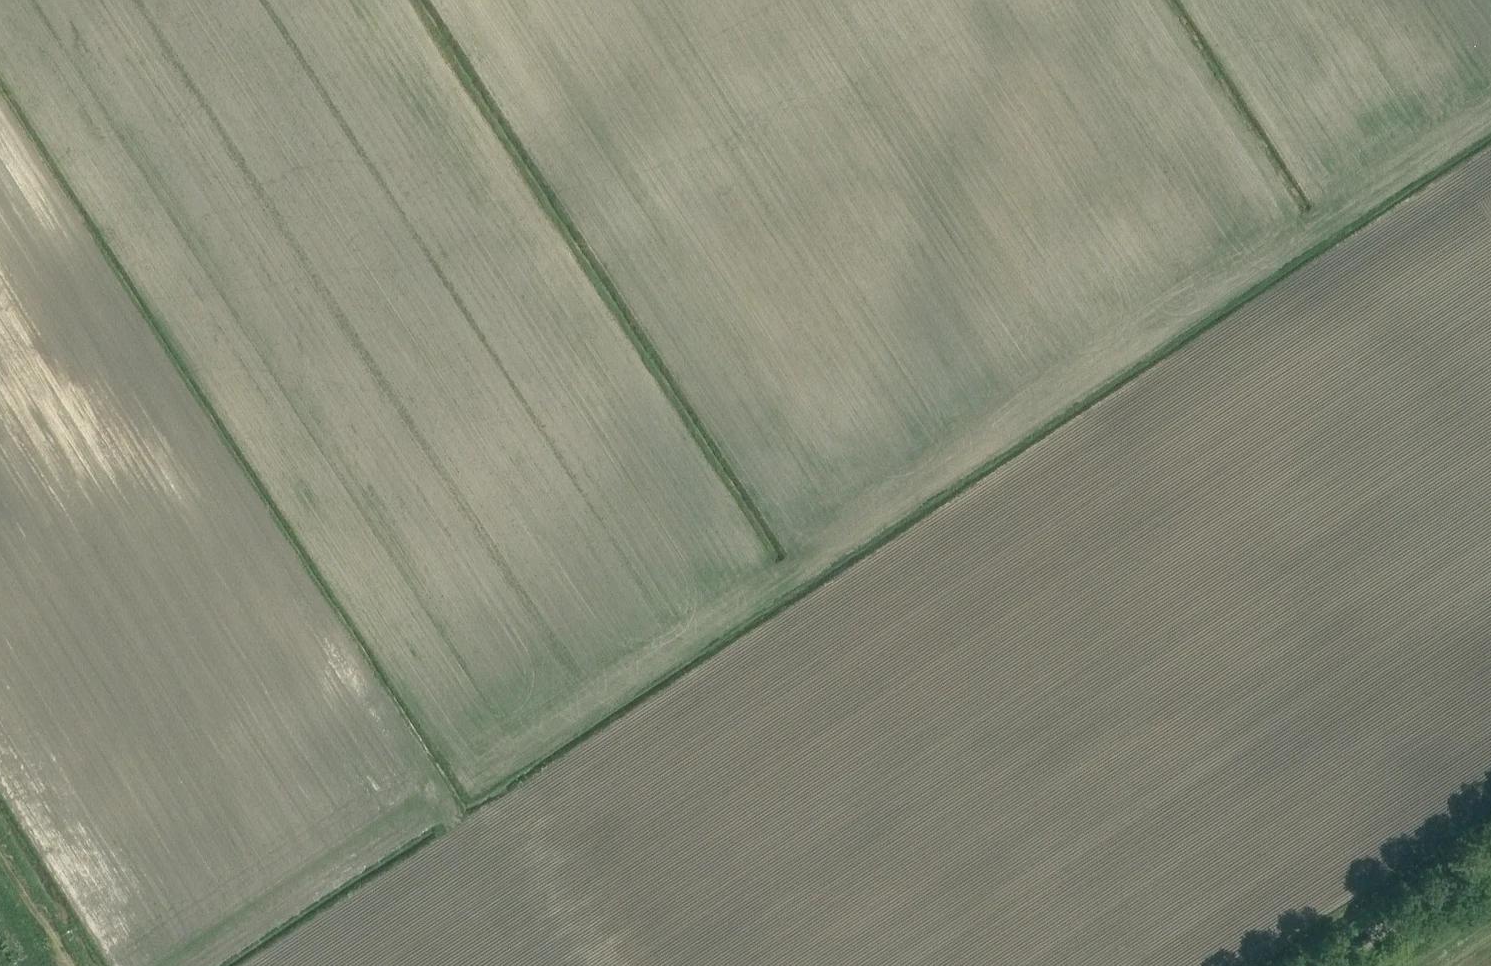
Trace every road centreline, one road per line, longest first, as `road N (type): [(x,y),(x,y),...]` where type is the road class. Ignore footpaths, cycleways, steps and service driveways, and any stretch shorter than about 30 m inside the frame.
road 1 (unclassified): [(1327,965),(1490,860)]

